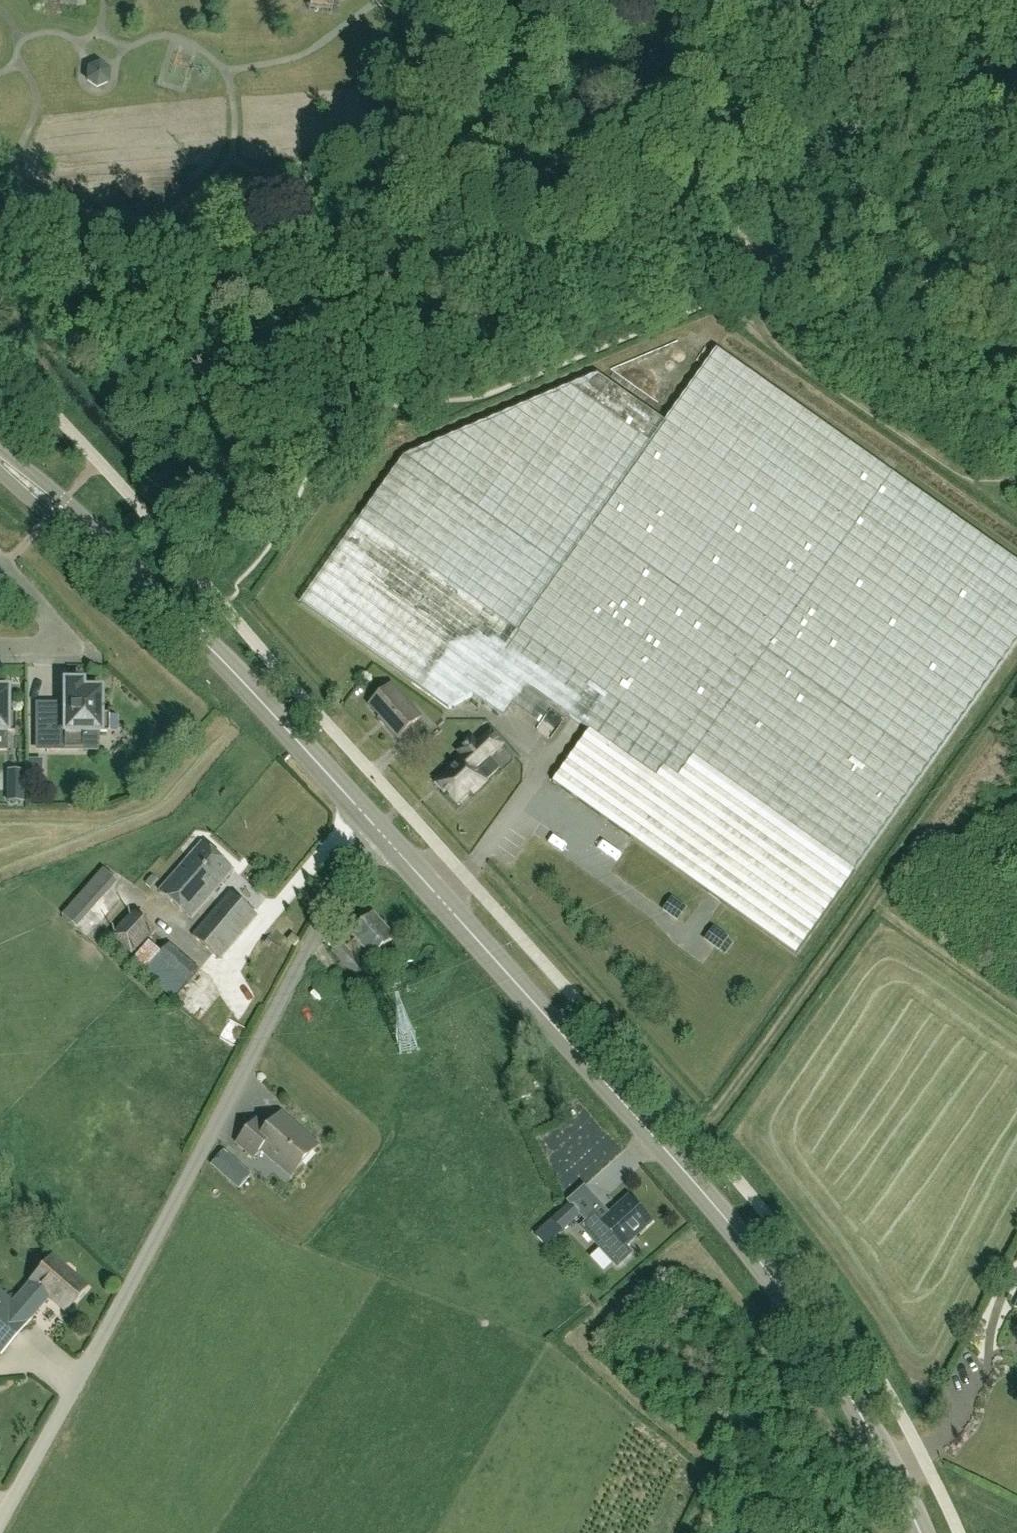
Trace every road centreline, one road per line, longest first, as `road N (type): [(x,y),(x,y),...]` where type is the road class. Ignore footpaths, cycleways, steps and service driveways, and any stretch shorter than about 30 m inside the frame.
road 1 (secondary): [(922,1532),(817,1340),(757,1257),(379,827)]
road 2 (residential): [(379,827),(0,1516)]
road 3 (secondary): [(379,827),(181,613),(0,460)]

